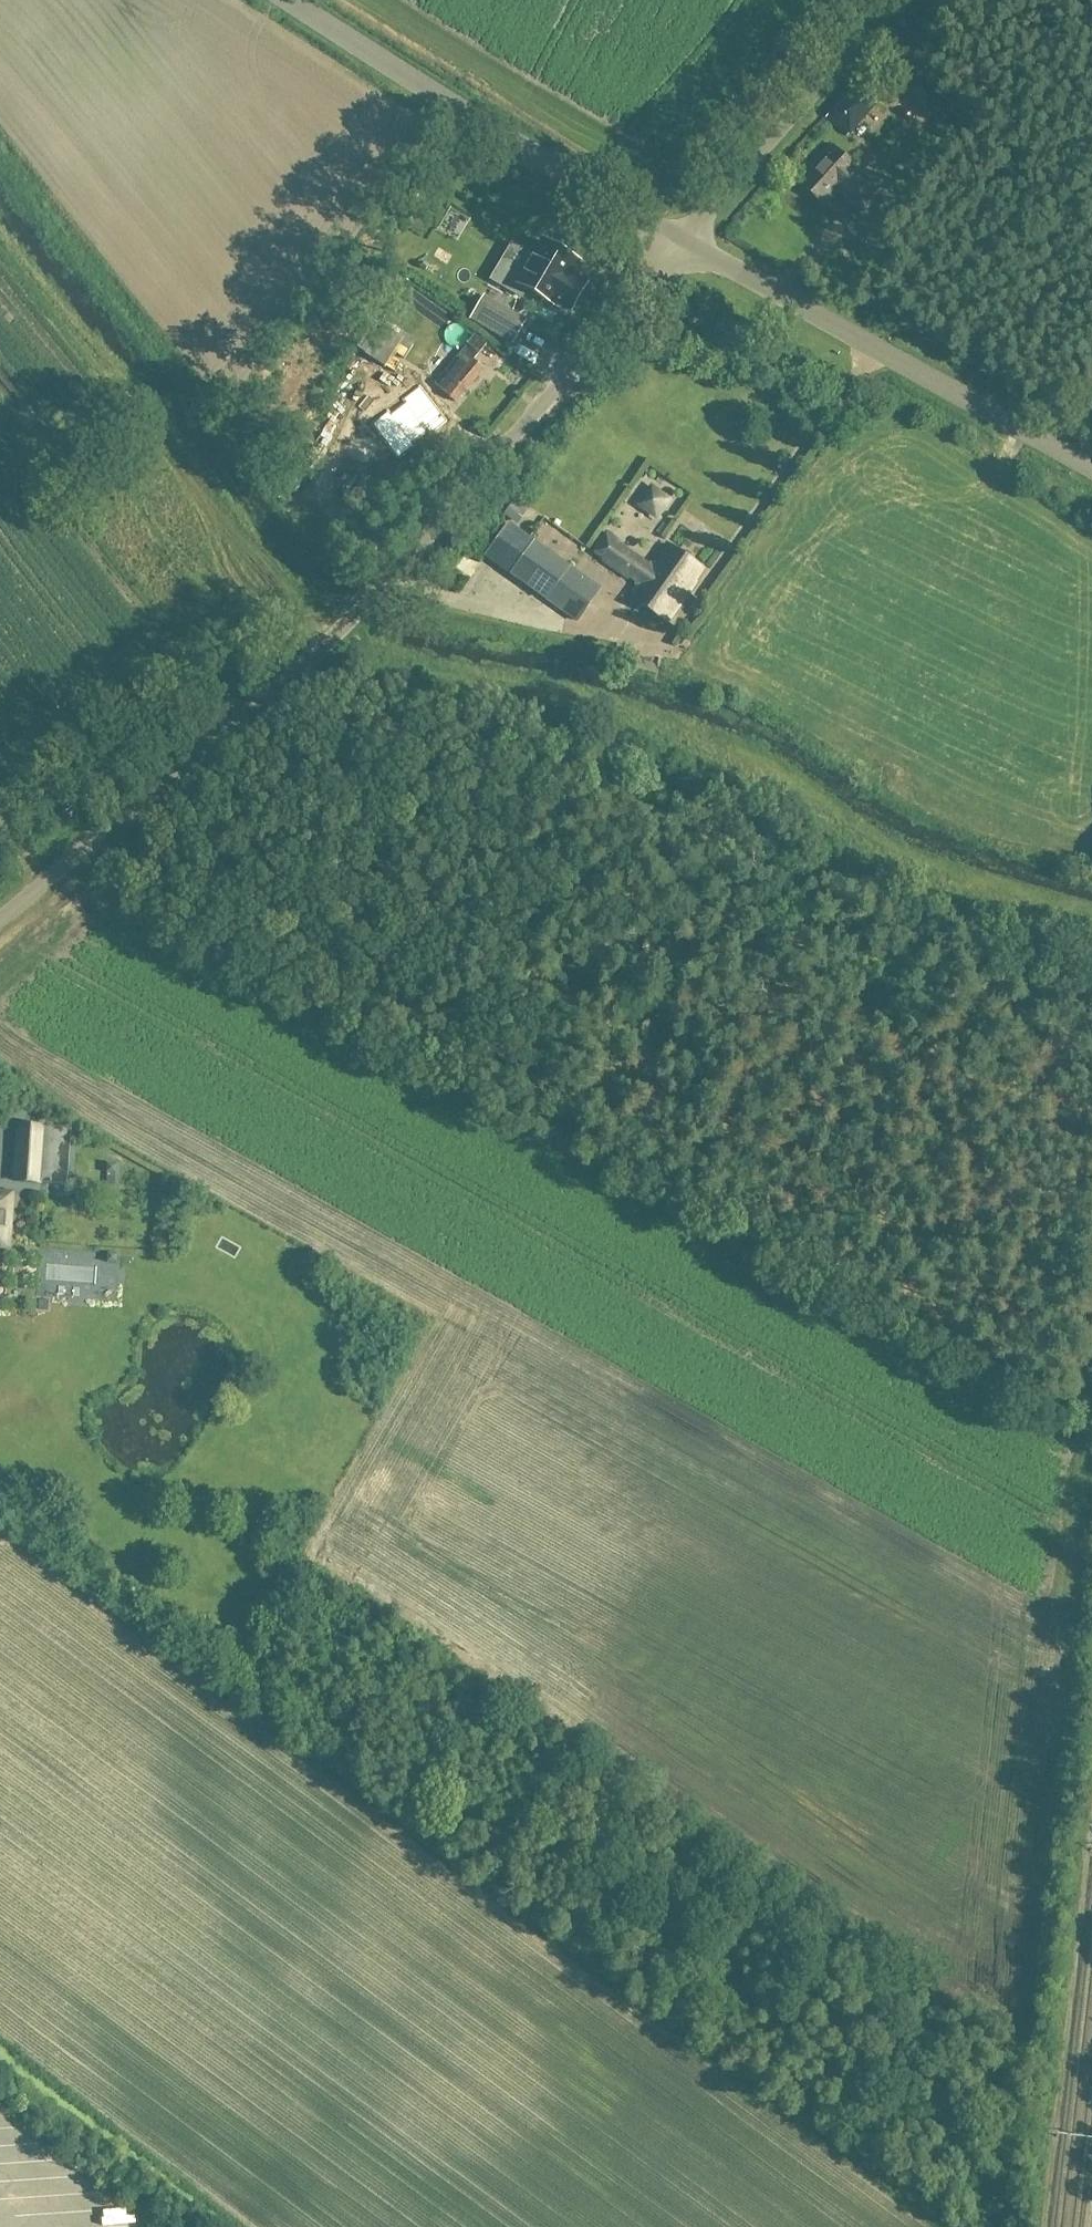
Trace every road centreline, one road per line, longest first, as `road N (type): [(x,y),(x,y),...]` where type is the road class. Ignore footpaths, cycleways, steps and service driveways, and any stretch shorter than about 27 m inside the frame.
road 1 (unclassified): [(0,912),(298,657),(681,246)]
road 2 (unclassified): [(1091,471),(681,246)]
road 3 (unclassified): [(681,246),(286,0)]
road 4 (unclassified): [(681,246),(881,0)]

